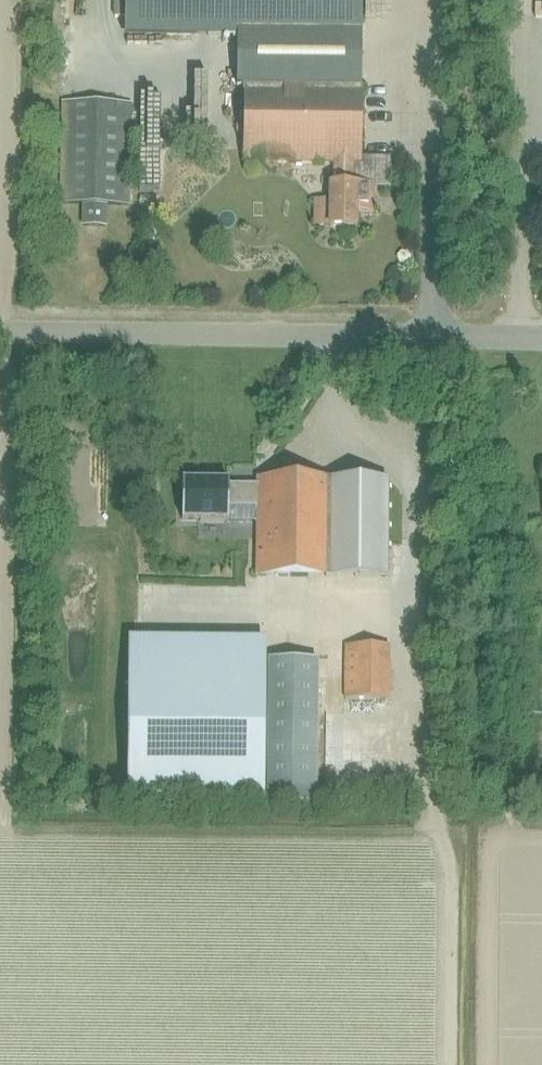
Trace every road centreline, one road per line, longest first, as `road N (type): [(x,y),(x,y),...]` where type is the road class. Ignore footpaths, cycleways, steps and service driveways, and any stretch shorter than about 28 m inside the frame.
road 1 (unclassified): [(0,333),(541,338)]

